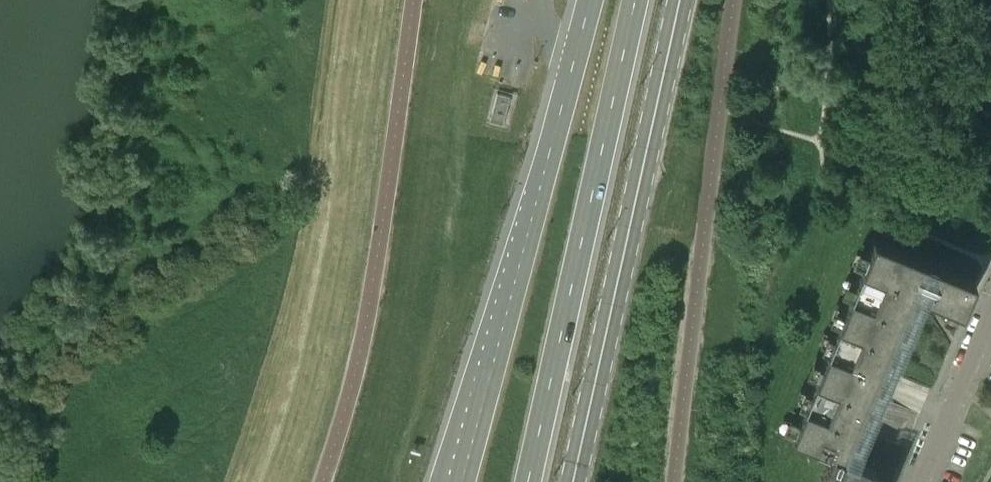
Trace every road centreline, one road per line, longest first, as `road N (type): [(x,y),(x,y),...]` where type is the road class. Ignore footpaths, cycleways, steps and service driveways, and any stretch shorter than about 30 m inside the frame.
road 1 (primary): [(594,0),(456,481)]
road 2 (primary): [(529,481),(639,0)]
road 3 (residential): [(920,481),(990,311)]

